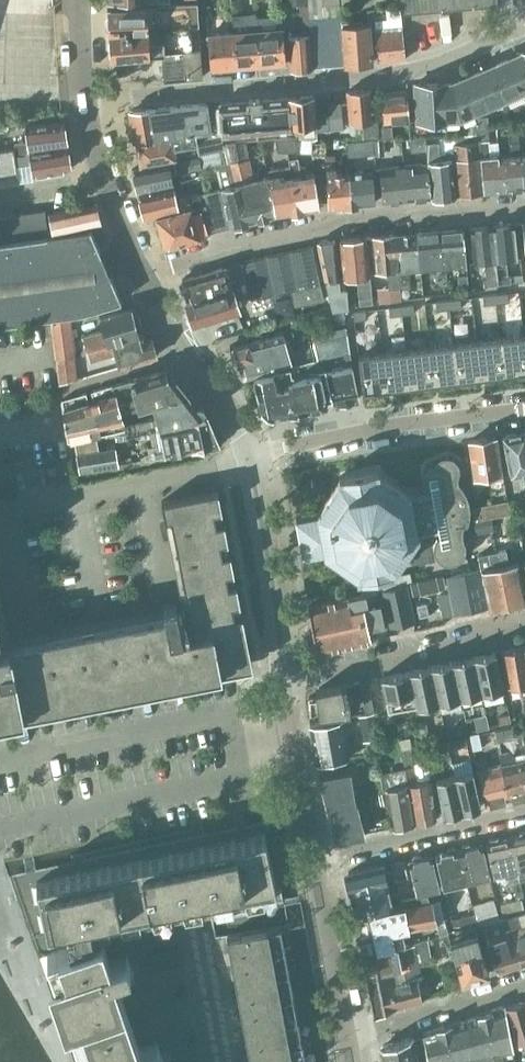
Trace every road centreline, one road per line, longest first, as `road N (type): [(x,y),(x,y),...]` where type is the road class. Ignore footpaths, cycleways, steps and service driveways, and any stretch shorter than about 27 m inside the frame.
road 1 (residential): [(524,30),(441,65),(393,75),(84,99)]
road 2 (residential): [(524,207),(345,217),(143,276)]
road 3 (residential): [(524,408),(244,452)]
road 4 (residential): [(247,466),(1,511)]
road 5 (residential): [(281,678),(485,638),(524,623)]
road 6 (residential): [(524,809),(313,857)]
road 7 (residential): [(281,678),(247,466)]
road 8 (residential): [(143,276),(106,186),(84,99)]
road 9 (residential): [(524,981),(346,1037)]
road 10 (residential): [(346,1037),(313,857)]
road 11 (residential): [(313,857),(281,678)]
road 12 (residential): [(187,354),(61,392)]

